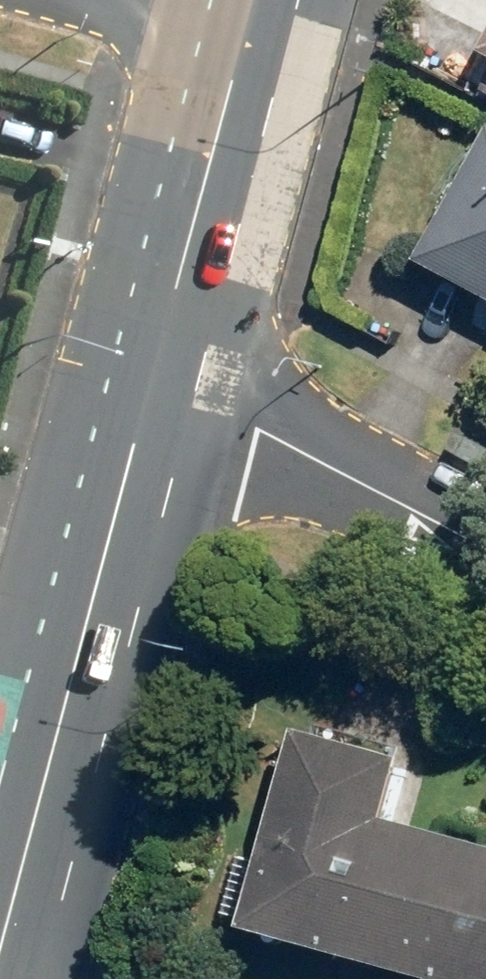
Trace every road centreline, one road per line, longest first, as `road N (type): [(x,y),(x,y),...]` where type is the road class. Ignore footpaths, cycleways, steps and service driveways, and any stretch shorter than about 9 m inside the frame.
road 1 (primary): [(150,392),(0,954)]
road 2 (primary): [(257,12),(150,392)]
road 3 (residential): [(150,392),(256,425),(485,546)]

